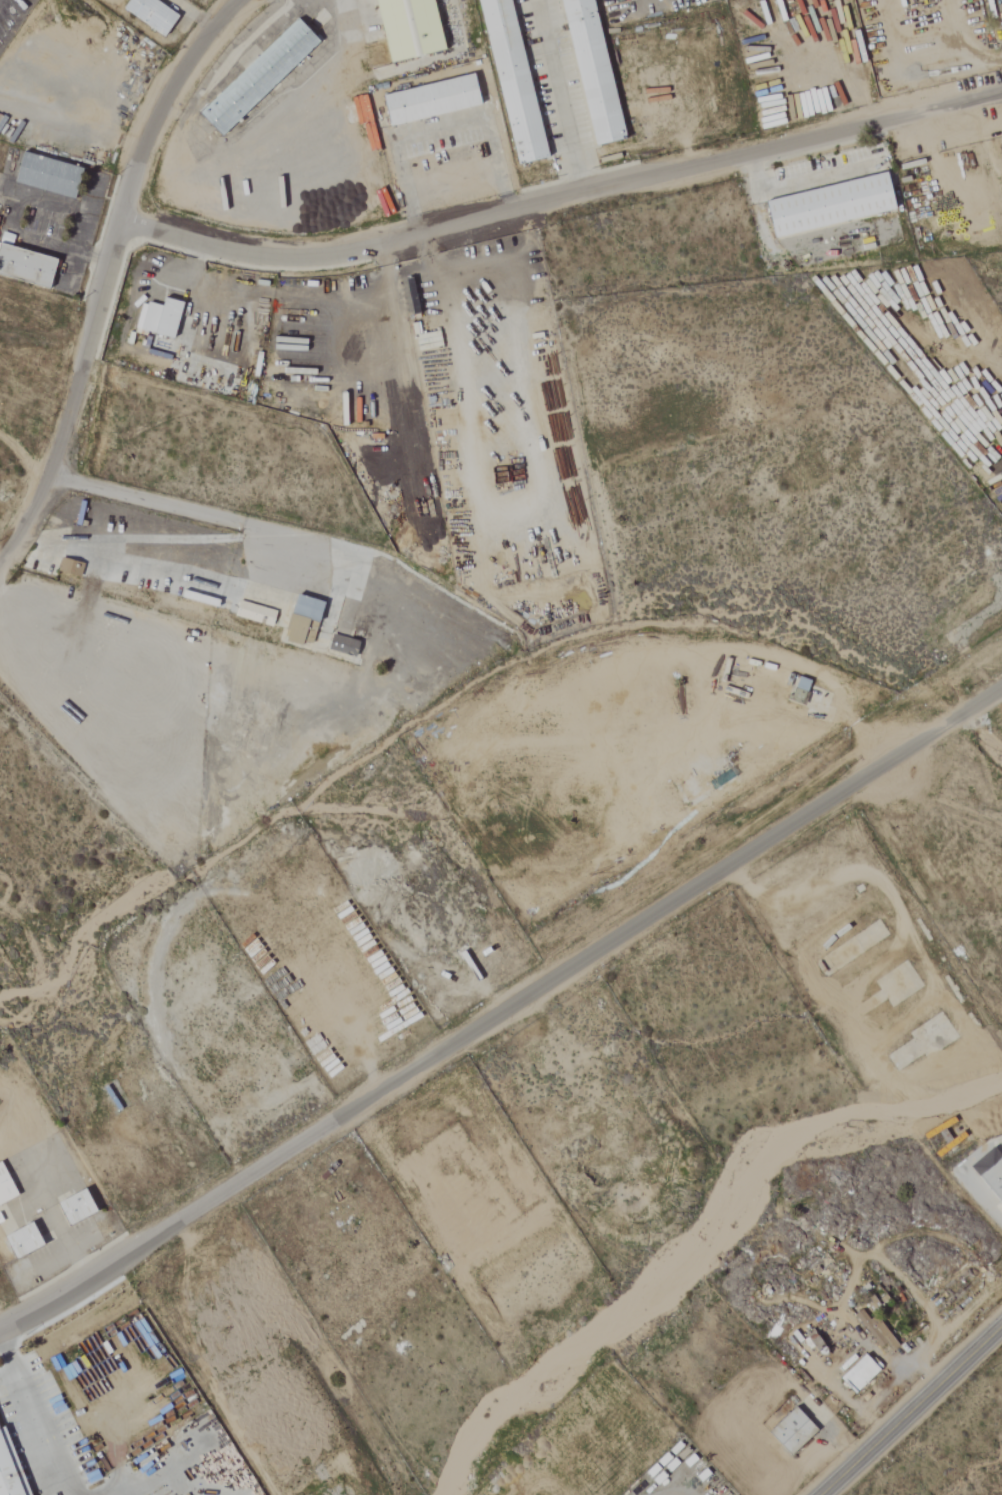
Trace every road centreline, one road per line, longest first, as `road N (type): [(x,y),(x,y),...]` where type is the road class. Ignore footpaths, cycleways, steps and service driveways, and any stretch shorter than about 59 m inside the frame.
road 1 (residential): [(0,1328),(1001,685)]
road 2 (residential): [(118,220),(227,250),(320,260),(1001,93)]
road 3 (residential): [(0,556),(40,487),(156,113),(195,46),(234,0)]
road 4 (tertiary): [(1001,1325),(820,1494)]

